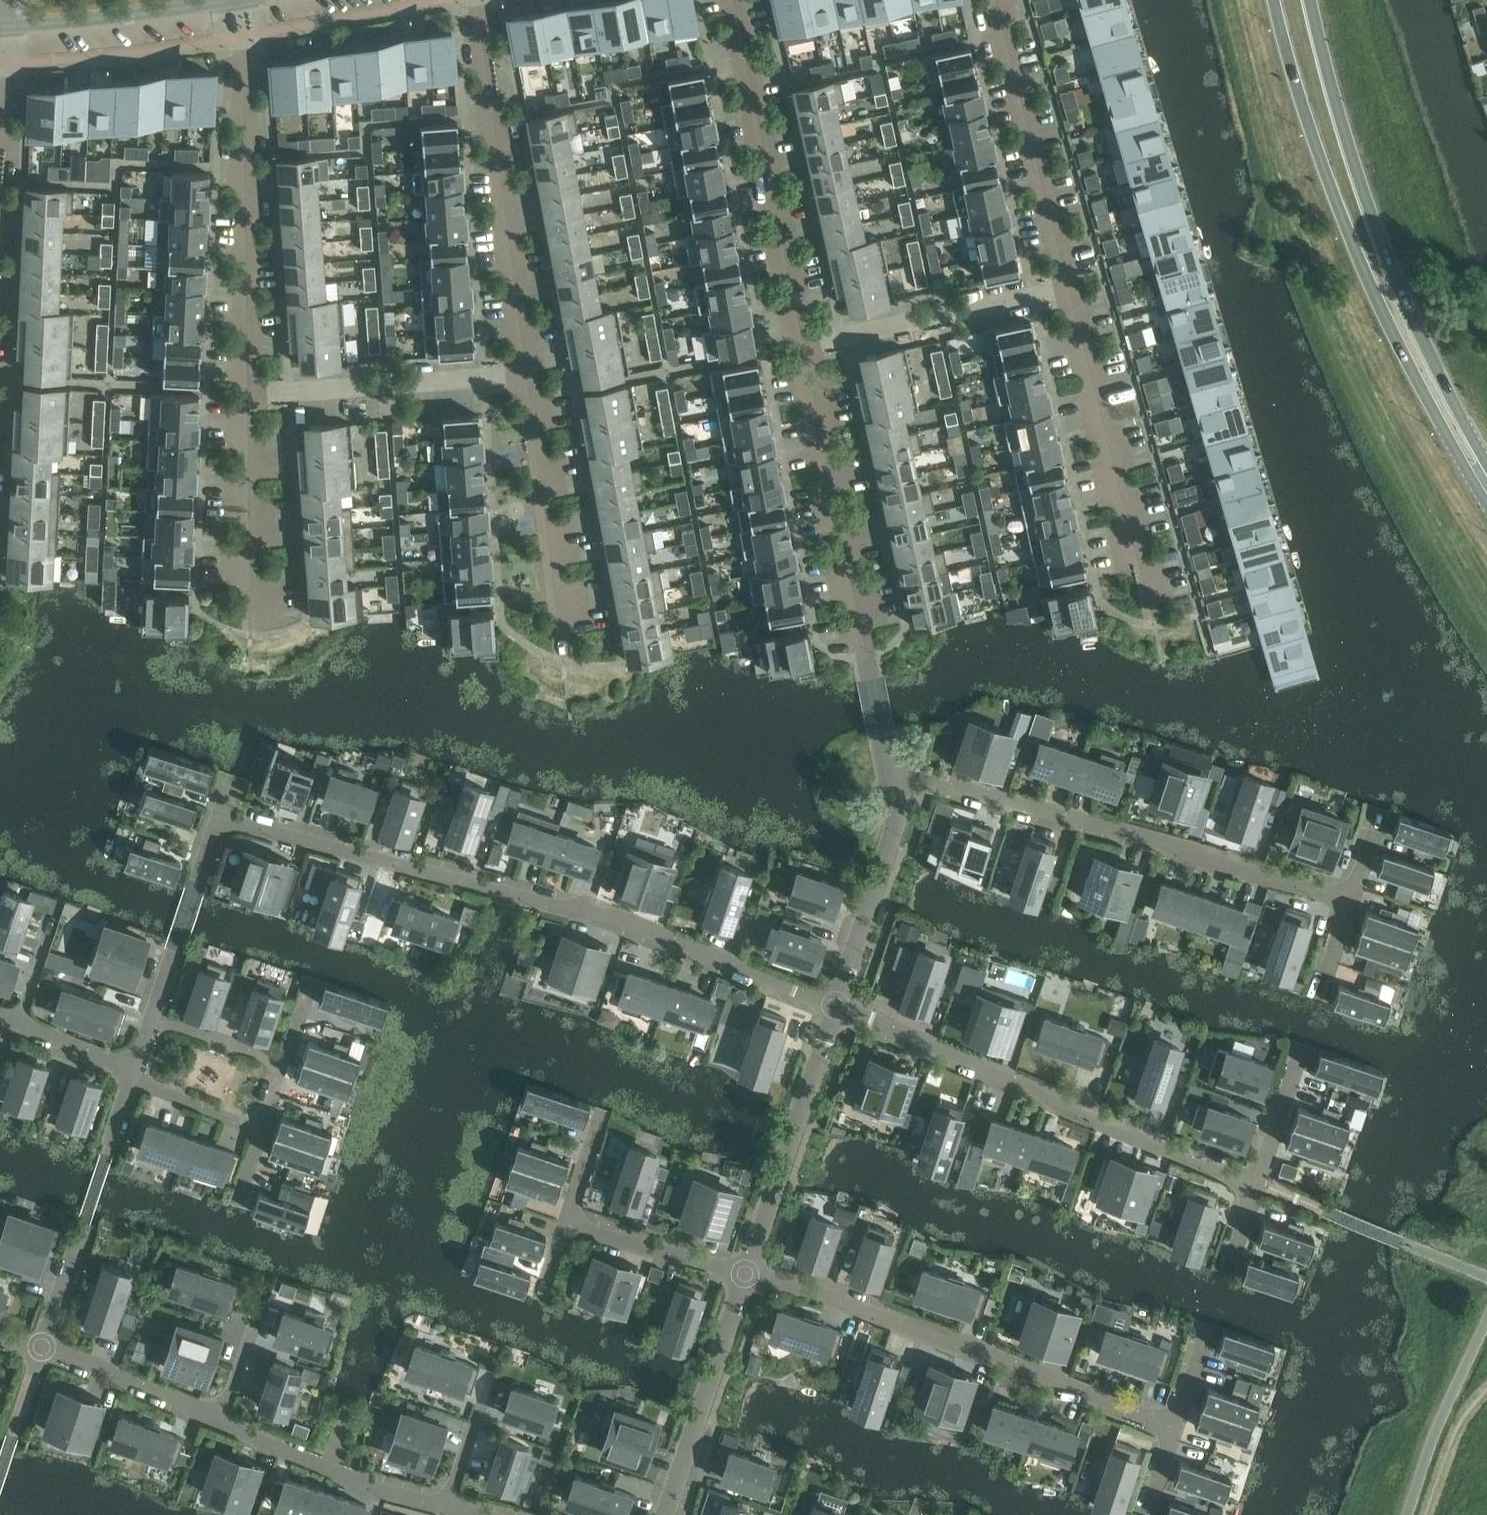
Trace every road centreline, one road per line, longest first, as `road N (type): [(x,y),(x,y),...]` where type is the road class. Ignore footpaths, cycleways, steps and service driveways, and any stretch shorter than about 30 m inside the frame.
road 1 (residential): [(152,1018),(216,820),(545,902),(592,906),(834,1008)]
road 2 (primary): [(1486,489),(1382,279),(1308,64),(1295,0)]
road 3 (residential): [(888,769),(1349,897)]
road 4 (residential): [(834,1008),(1254,1182)]
road 5 (residential): [(746,1277),(1174,1425)]
road 6 (residential): [(888,769),(801,348)]
road 7 (residential): [(243,398),(243,49),(234,0)]
road 8 (residential): [(531,373),(478,0)]
road 9 (residential): [(801,348),(731,0)]
road 10 (residential): [(1146,622),(1064,292)]
road 11 (residential): [(1064,292),(996,0)]
road 12 (residential): [(562,663),(531,373)]
road 13 (residential): [(243,398),(531,373)]
road 14 (residential): [(746,1277),(834,1008)]
road 15 (residential): [(801,348),(1064,292)]
road 16 (residential): [(834,1008),(899,812),(888,769)]
road 17 (residential): [(666,1514),(746,1277)]
road 18 (residential): [(221,1419),(357,1481),(447,1505)]
road 19 (residential): [(247,631),(243,398)]
road 20 (tertiary): [(3,25),(234,0)]
road 21 (residential): [(42,1345),(221,1419)]
road 22 (residential): [(746,1277),(568,1223)]
road 23 (residential): [(0,1017),(136,1065)]
road 24 (residential): [(263,1131),(131,1081)]
road 25 (residential): [(152,1018),(284,1064)]
road 26 (residential): [(1254,1182),(1300,1055)]
road 27 (residential): [(42,1345),(84,1219)]

